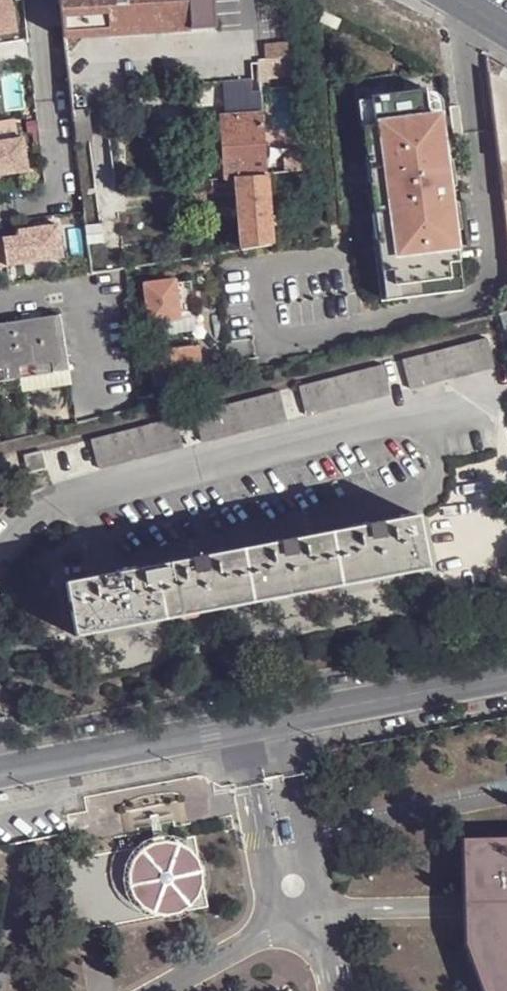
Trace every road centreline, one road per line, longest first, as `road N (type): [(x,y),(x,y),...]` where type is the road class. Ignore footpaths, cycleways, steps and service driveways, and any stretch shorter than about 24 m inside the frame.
road 1 (tertiary): [(0,774),(506,675)]
road 2 (residential): [(0,210),(46,202),(58,189),(40,0)]
road 3 (residential): [(92,403),(73,286),(0,298)]

